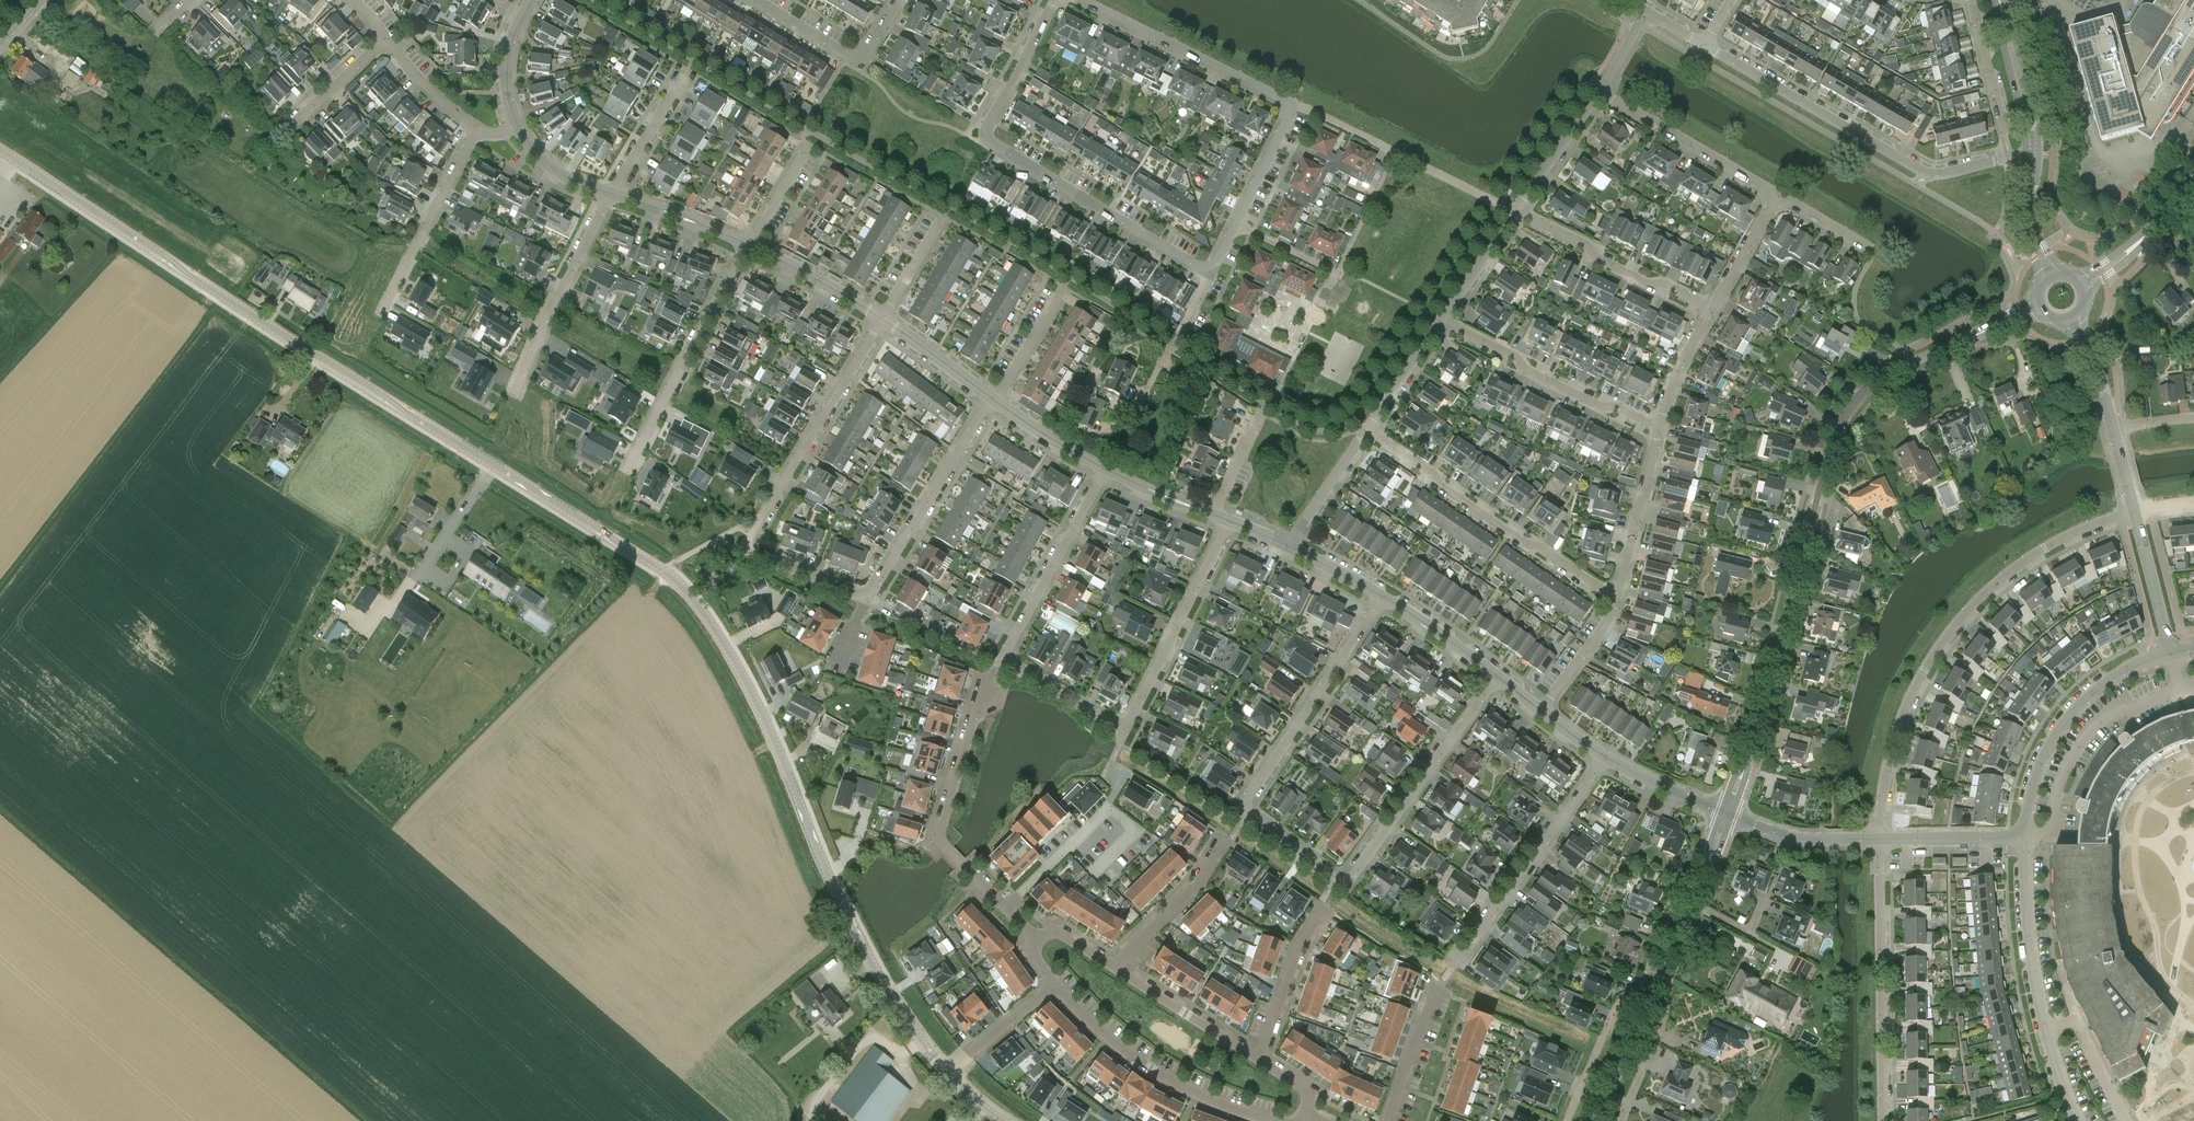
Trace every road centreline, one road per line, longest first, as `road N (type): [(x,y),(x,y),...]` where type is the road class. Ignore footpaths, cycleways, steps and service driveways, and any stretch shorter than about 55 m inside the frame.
road 1 (tertiary): [(948,1073),(861,948),(763,718),(720,639),(663,569),(0,151)]
road 2 (tertiary): [(1726,814),(1779,650),(1836,417),(1869,382),(2039,303)]
road 3 (residential): [(1228,522),(1123,727),(1112,726),(1003,659),(1103,469)]
road 4 (residential): [(1880,840),(1892,751),(1924,670),(1957,623),(2045,548),(2135,510)]
road 5 (residential): [(1207,281),(990,140),(988,122),(1056,0)]
road 6 (residential): [(1354,876),(1340,878),(1245,807),(1384,597)]
road 7 (residential): [(864,601),(764,557),(753,535),(881,320)]
road 8 (residential): [(2034,155),(1925,173),(1699,45)]
road 9 (residential): [(1233,226),(1291,107),(1081,0)]
road 10 (tertiary): [(1596,1120),(1726,814)]
road 11 (residential): [(1623,602),(1490,521),(1365,428)]
road 12 (residential): [(2080,1120),(2054,1060),(2031,958),(2024,838)]
road 13 (residential): [(1884,1120),(1880,840)]
road 14 (residential): [(988,686),(939,840),(1008,909)]
road 15 (residential): [(627,473),(744,244)]
road 16 (residential): [(2024,838),(2032,790),(2059,729),(2102,686),(2171,653)]
road 17 (residential): [(1658,427),(1435,323)]
road 18 (residential): [(1354,876),(1495,676)]
road 19 (residential): [(1253,1120),(1150,1070),(1053,986)]
road 20 (residential): [(1098,870),(1136,831),(1110,807),(1008,909)]
road 21 (residential): [(514,397),(610,193)]
road 22 (residential): [(1476,941),(1604,757)]
road 23 (residential): [(877,589),(990,397)]
road 24 (residential): [(1713,308),(1513,211)]
road 25 (residential): [(380,315),(475,129)]
road 26 (residential): [(1776,197),(1599,91)]
road 27 (residential): [(897,0),(862,55),(851,58),(756,0)]
road 28 (residential): [(1623,602),(1658,427)]
road 29 (residential): [(1232,839),(1115,968)]
road 30 (residential): [(1115,968),(1259,1061)]
road 31 (residential): [(1321,909),(1298,946),(1259,1061)]
road 32 (tertiary): [(2034,155),(2000,0)]
road 33 (residential): [(1726,814),(1793,838),(1880,840)]
road 34 (residential): [(881,320),(744,244)]
road 35 (tertiary): [(2086,286),(2193,183)]
road 36 (residential): [(1513,211),(1599,91)]
road 37 (residential): [(2171,653),(2135,510)]
road 38 (residential): [(1880,840),(2024,838)]
road 39 (residential): [(744,244),(610,193)]
road 40 (residential): [(1288,547),(1365,428)]
road 41 (residential): [(1542,712),(1623,602)]
road 42 (residential): [(1435,323),(1513,211)]
road 43 (residential): [(1495,676),(1384,597)]
road 44 (residential): [(1434,993),(1387,1120)]
road 45 (residential): [(1726,814),(1604,757)]
road 46 (residential): [(610,193),(680,78)]
road 47 (residential): [(2004,130),(1970,0)]
road 48 (residential): [(990,397),(881,320)]
road 49 (residential): [(515,128),(509,50),(531,0)]
road 50 (residential): [(1658,427),(1680,362),(1713,308)]
road 51 (residential): [(475,129),(380,39)]
road 52 (residential): [(999,404),(1062,291)]
road 53 (residential): [(1566,1120),(1619,1003)]
road 54 (residential): [(1713,308),(1776,197)]
road 55 (residential): [(290,128),(380,39)]
road 56 (residential): [(1365,428),(1435,323)]
road 57 (residential): [(948,1073),(1043,995)]
road 58 (residential): [(1103,469),(999,404)]
road 59 (tertiary): [(2050,273),(2031,220),(2034,155)]
road 60 (residential): [(1214,517),(1103,469)]

